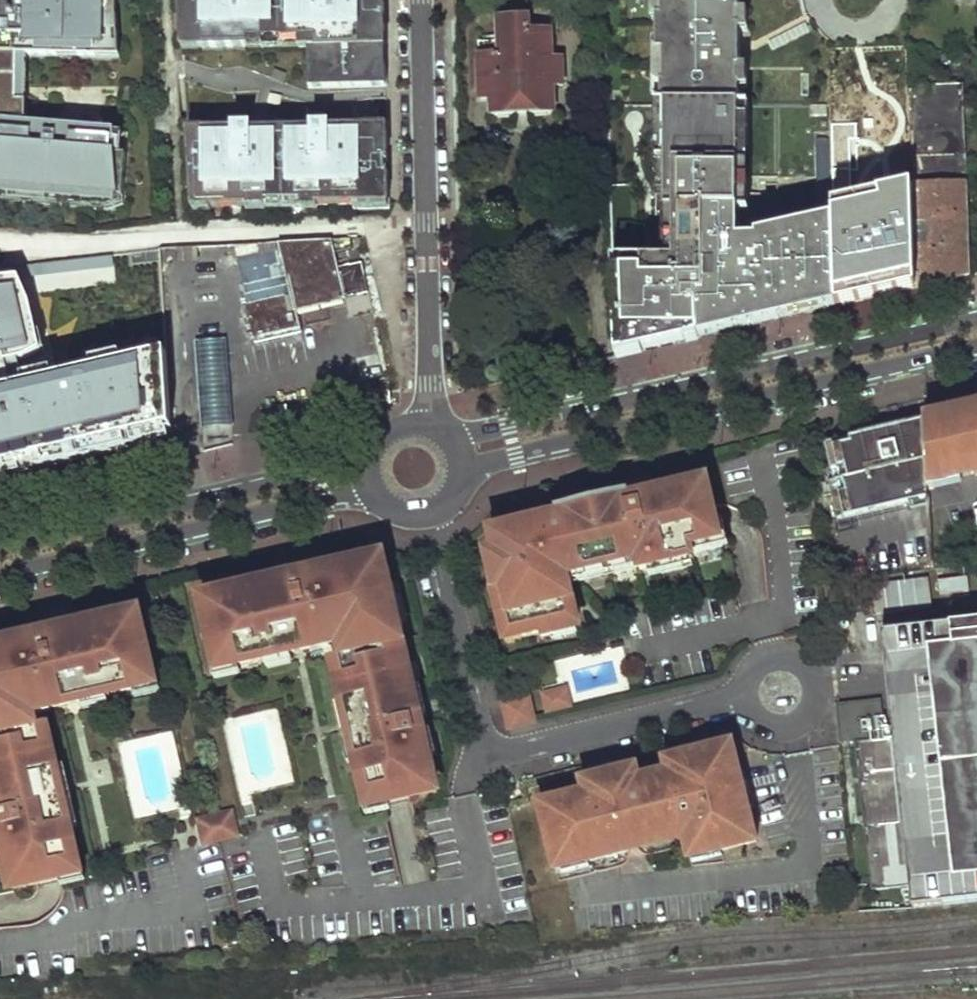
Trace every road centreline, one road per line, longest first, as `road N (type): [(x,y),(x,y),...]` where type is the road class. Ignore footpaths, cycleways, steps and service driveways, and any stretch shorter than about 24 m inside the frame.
road 1 (primary): [(976,318),(448,434)]
road 2 (primary): [(462,476),(515,453),(976,348)]
road 3 (residential): [(421,0),(428,423)]
road 4 (primary): [(0,574),(323,498),(379,496)]
road 5 (primary): [(371,453),(0,545)]

